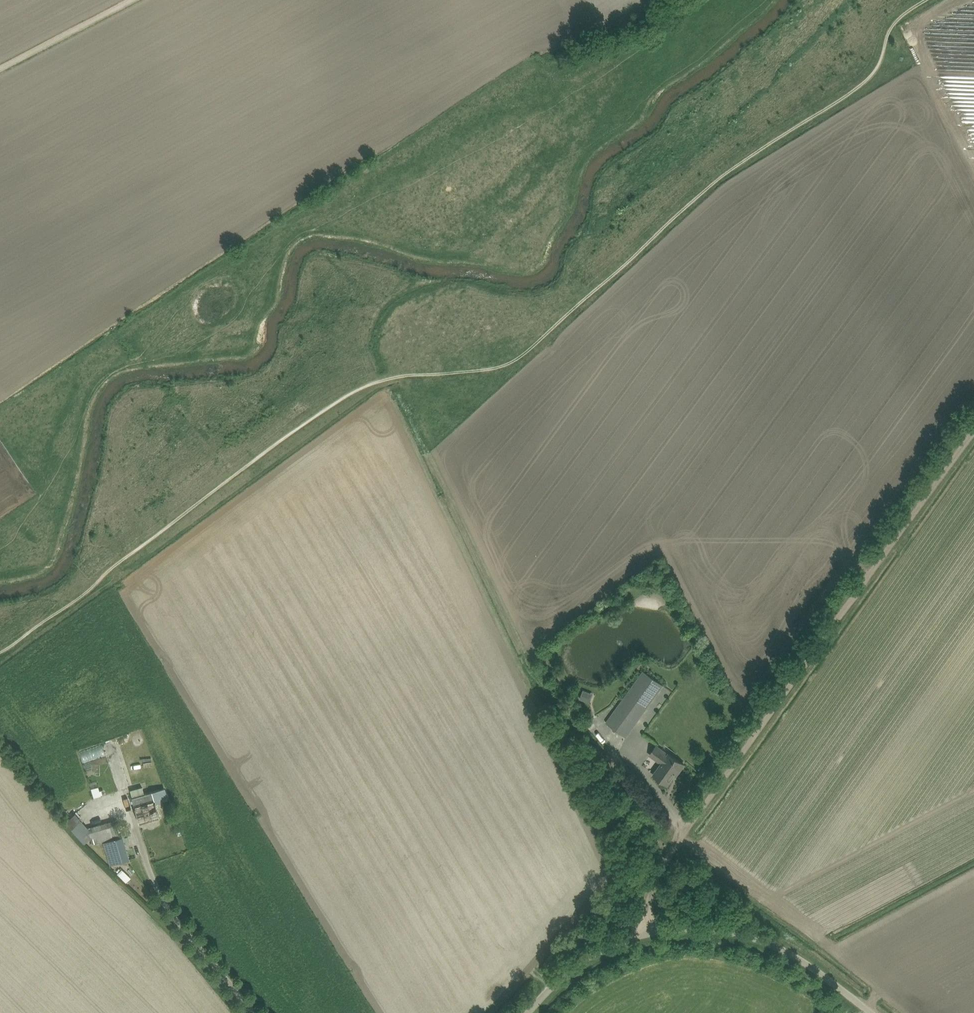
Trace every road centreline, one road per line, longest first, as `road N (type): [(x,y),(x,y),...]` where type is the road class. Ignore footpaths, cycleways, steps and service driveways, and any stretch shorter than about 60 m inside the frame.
road 1 (track): [(925,0),(899,17),(863,84),(734,165),(531,350),(481,371),(406,376),(354,391),(0,652)]
road 2 (track): [(655,933),(657,898),(682,836),(973,438)]
road 3 (unclassified): [(533,1012),(583,963),(631,940),(688,929),(761,941),(807,962),(875,1012)]
road 4 (track): [(135,0),(0,70)]

